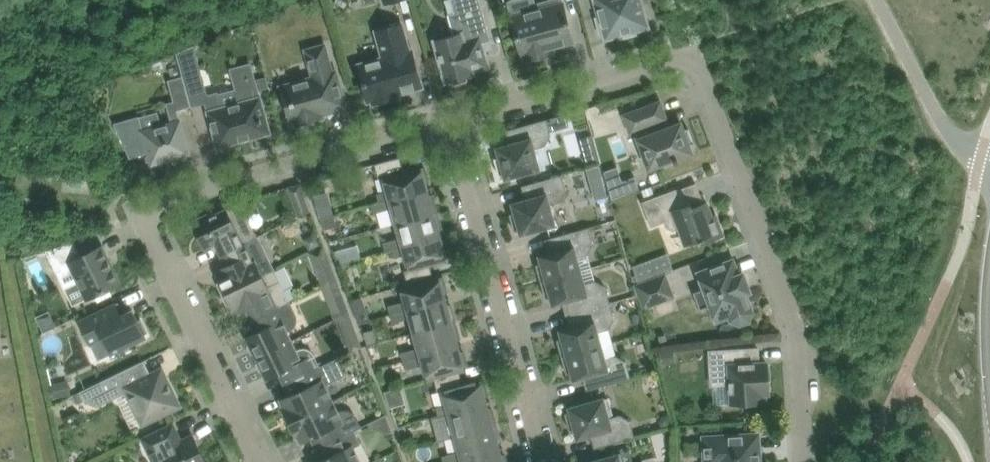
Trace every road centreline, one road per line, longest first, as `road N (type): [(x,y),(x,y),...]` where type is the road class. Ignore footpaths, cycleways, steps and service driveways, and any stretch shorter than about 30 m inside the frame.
road 1 (residential): [(252,461),(146,236),(142,209),(446,124)]
road 2 (residential): [(804,461),(792,322),(704,83),(689,64)]
road 3 (residential): [(538,461),(446,124)]
road 4 (residential): [(446,124),(663,61),(689,64)]
road 5 (unclassified): [(989,171),(949,131),(877,0)]

